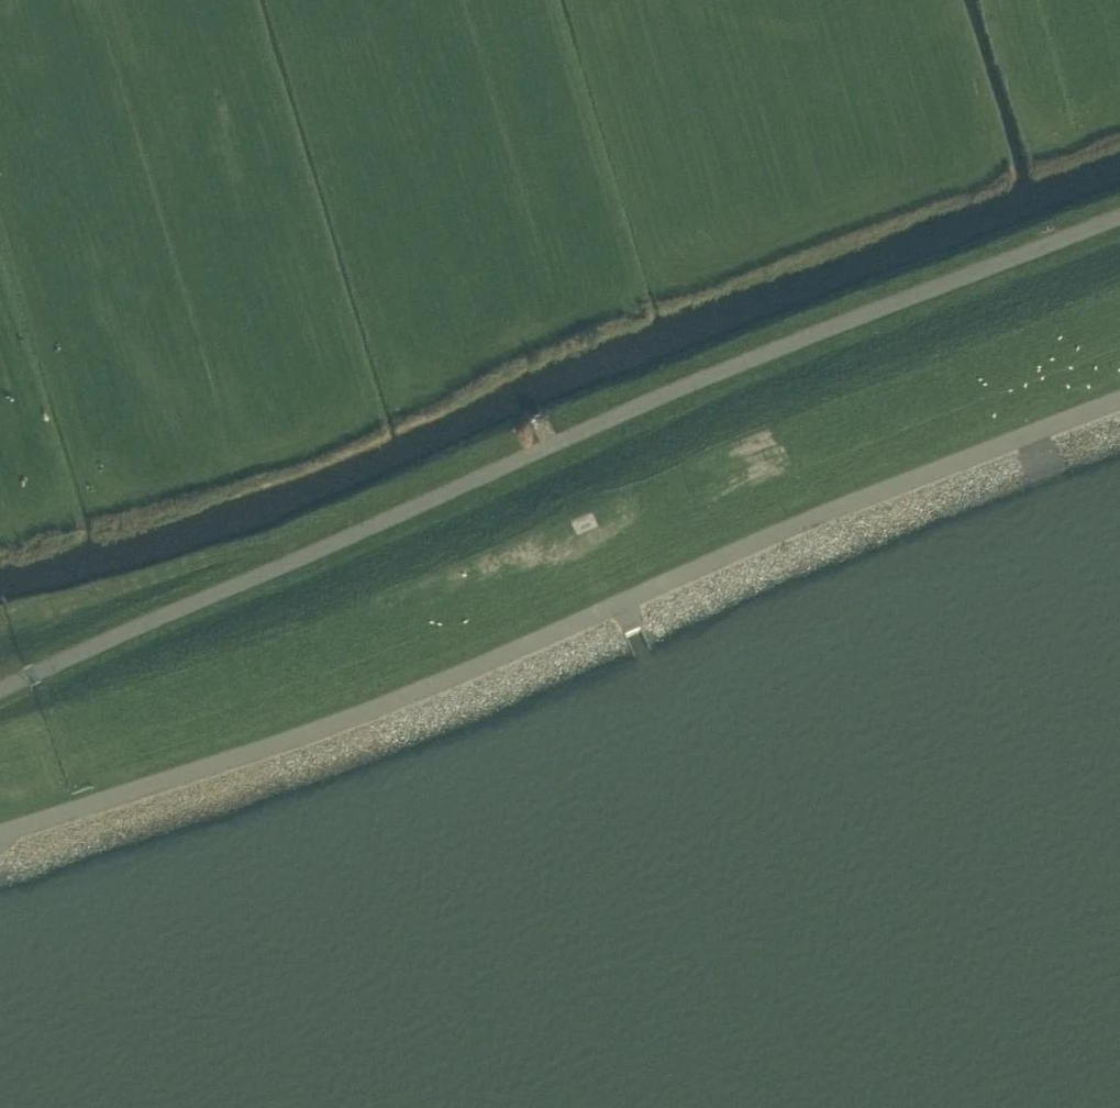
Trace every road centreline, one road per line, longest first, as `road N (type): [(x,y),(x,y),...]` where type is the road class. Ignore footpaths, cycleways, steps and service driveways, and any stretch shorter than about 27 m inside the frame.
road 1 (unclassified): [(0,702),(715,384),(1119,228)]
road 2 (unclassified): [(0,858),(356,739),(746,569),(1119,422)]

